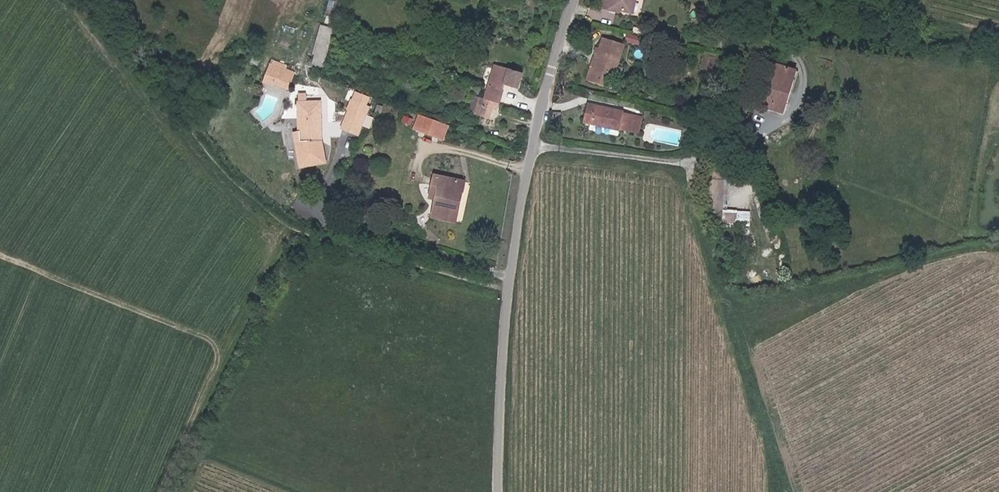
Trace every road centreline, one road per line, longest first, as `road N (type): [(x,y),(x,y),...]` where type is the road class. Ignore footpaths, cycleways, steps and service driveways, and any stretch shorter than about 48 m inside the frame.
road 1 (track): [(87,0),(217,160),(275,217),(511,290)]
road 2 (unclassified): [(573,0),(535,136),(511,290),(500,491)]
road 3 (track): [(161,491),(286,224)]
road 4 (track): [(0,256),(228,348)]
road 5 (track): [(775,33),(998,55)]

